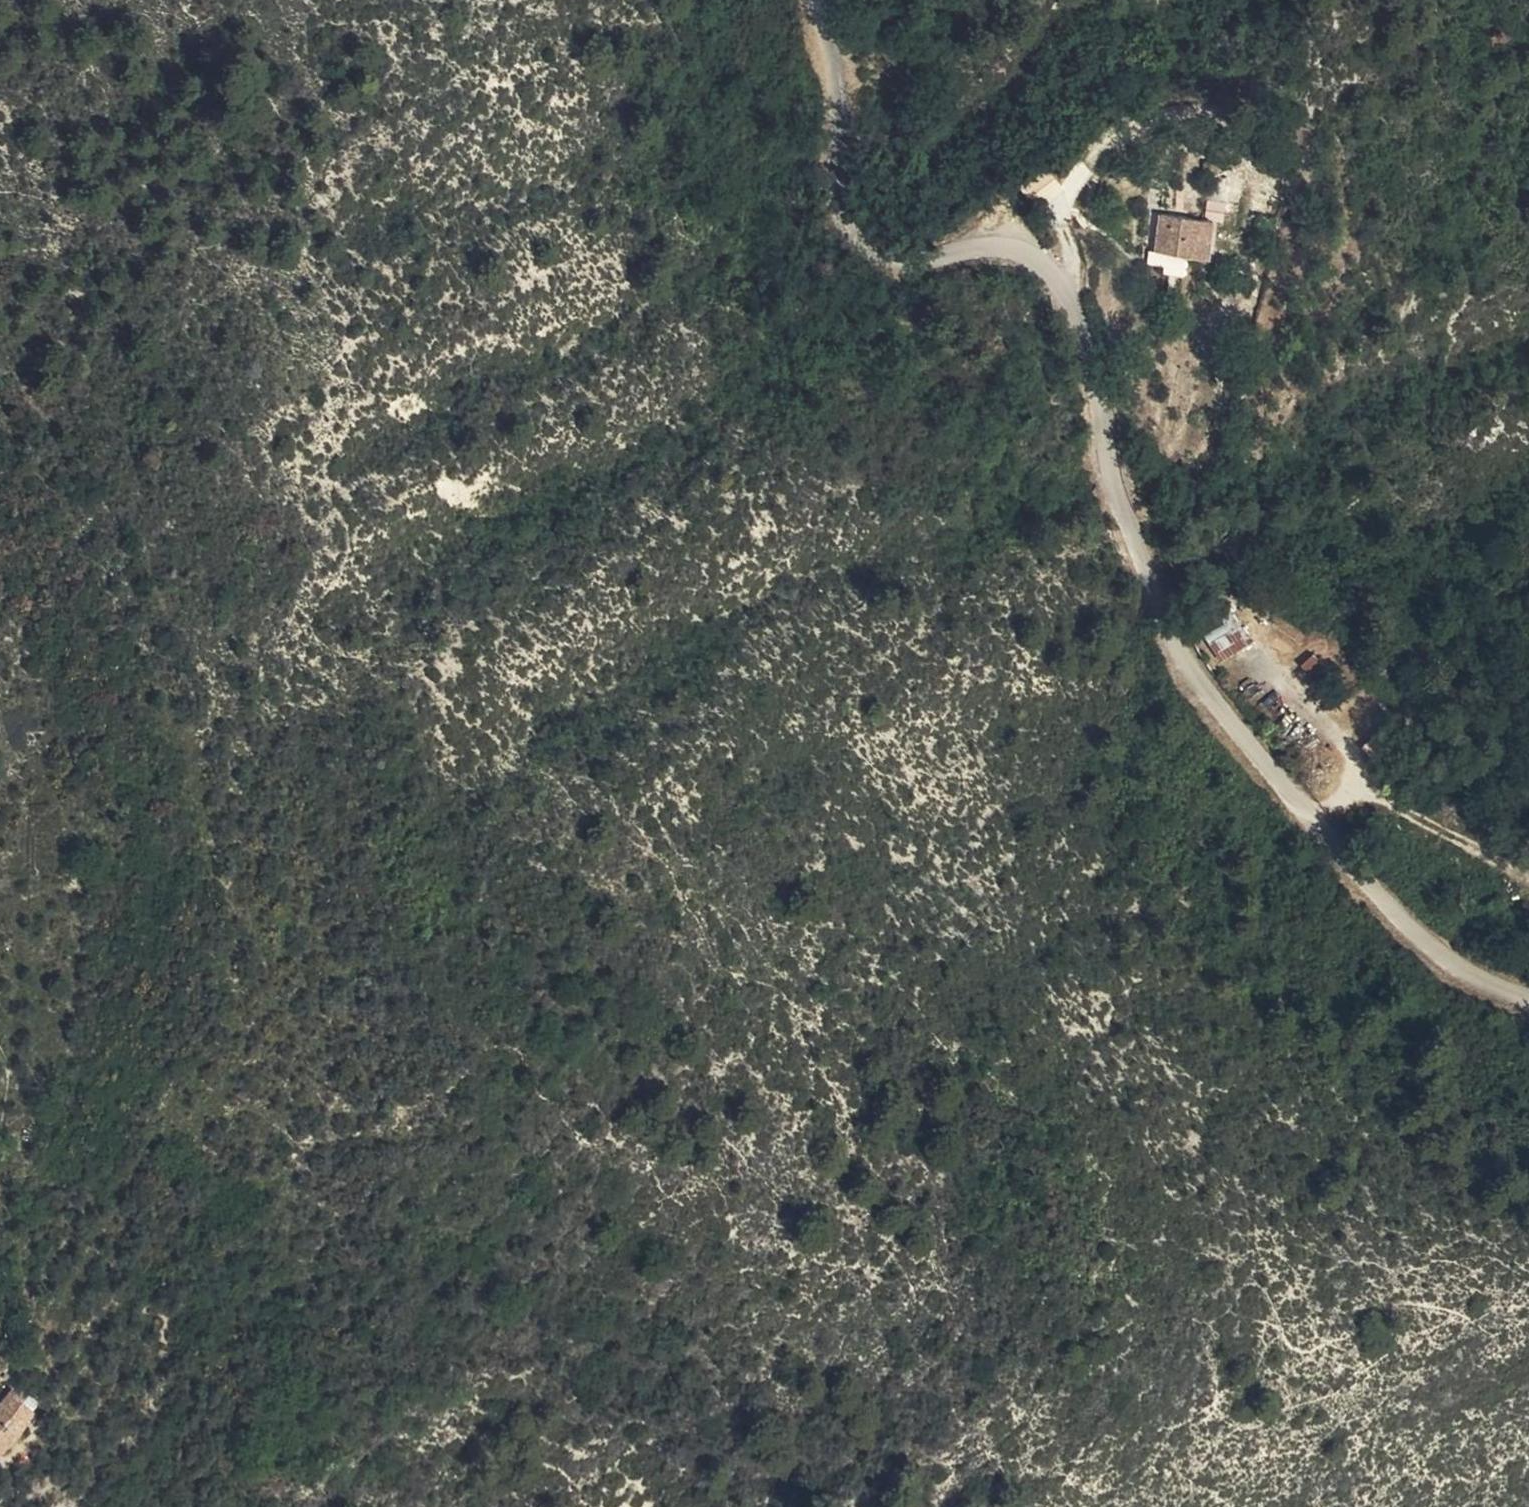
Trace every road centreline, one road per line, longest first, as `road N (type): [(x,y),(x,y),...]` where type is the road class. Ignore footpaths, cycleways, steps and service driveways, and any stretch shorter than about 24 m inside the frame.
road 1 (unclassified): [(1528,1002),(1465,974),(1410,934),(1185,665),(1148,585),(1085,349),(1057,282),(1004,248),(884,264),(855,234),(842,117),(813,0)]

